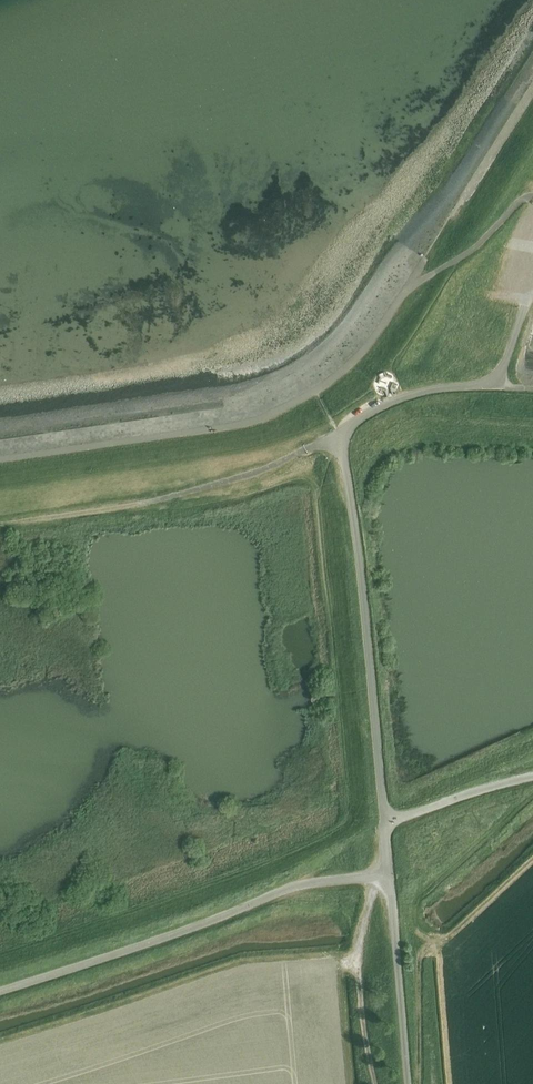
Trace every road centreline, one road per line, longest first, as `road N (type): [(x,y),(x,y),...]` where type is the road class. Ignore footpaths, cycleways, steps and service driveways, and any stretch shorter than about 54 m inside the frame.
road 1 (unclassified): [(0,993),(282,890),(389,876)]
road 2 (unclassified): [(384,820),(339,435)]
road 3 (unclassified): [(339,435),(403,398),(499,386),(532,304)]
road 4 (track): [(375,1083),(360,1011),(358,949),(370,900),(389,876)]
road 5 (unclassified): [(140,502),(247,475),(339,435)]
road 6 (unclassified): [(407,1083),(389,876)]
road 7 (unclassified): [(384,820),(532,776)]
road 8 (track): [(0,524),(140,502)]
road 9 (track): [(418,1083),(418,944)]
road 10 (track): [(444,944),(418,944),(413,910),(422,890),(453,865)]

